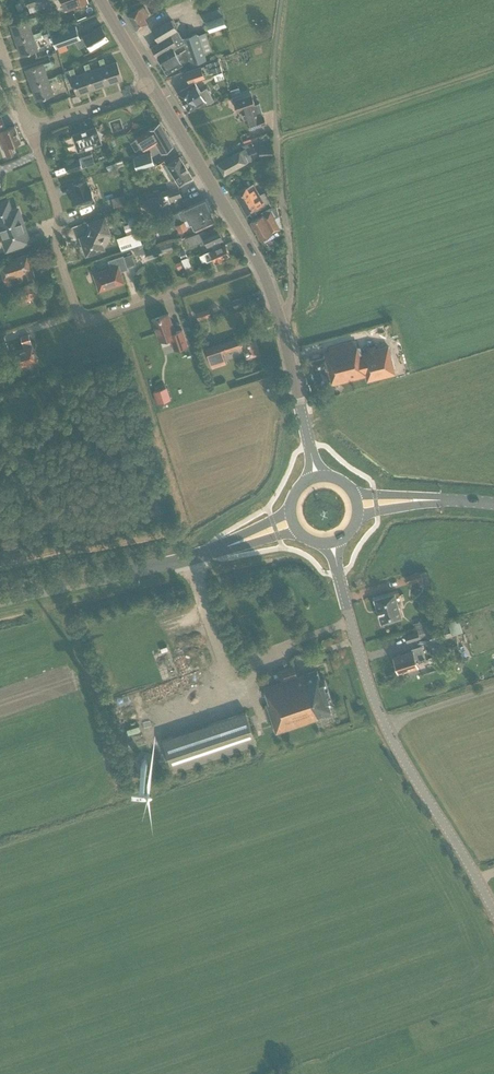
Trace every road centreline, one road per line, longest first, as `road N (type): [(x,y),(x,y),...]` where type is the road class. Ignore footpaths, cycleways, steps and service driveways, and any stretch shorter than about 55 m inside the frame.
road 1 (residential): [(258,262),(82,325),(30,128)]
road 2 (tertiary): [(493,910),(384,724),(338,574)]
road 3 (residential): [(282,329),(291,279),(274,113)]
road 4 (secondary): [(0,601),(206,553)]
road 5 (tertiary): [(258,262),(150,84)]
road 6 (residential): [(30,128),(150,84)]

